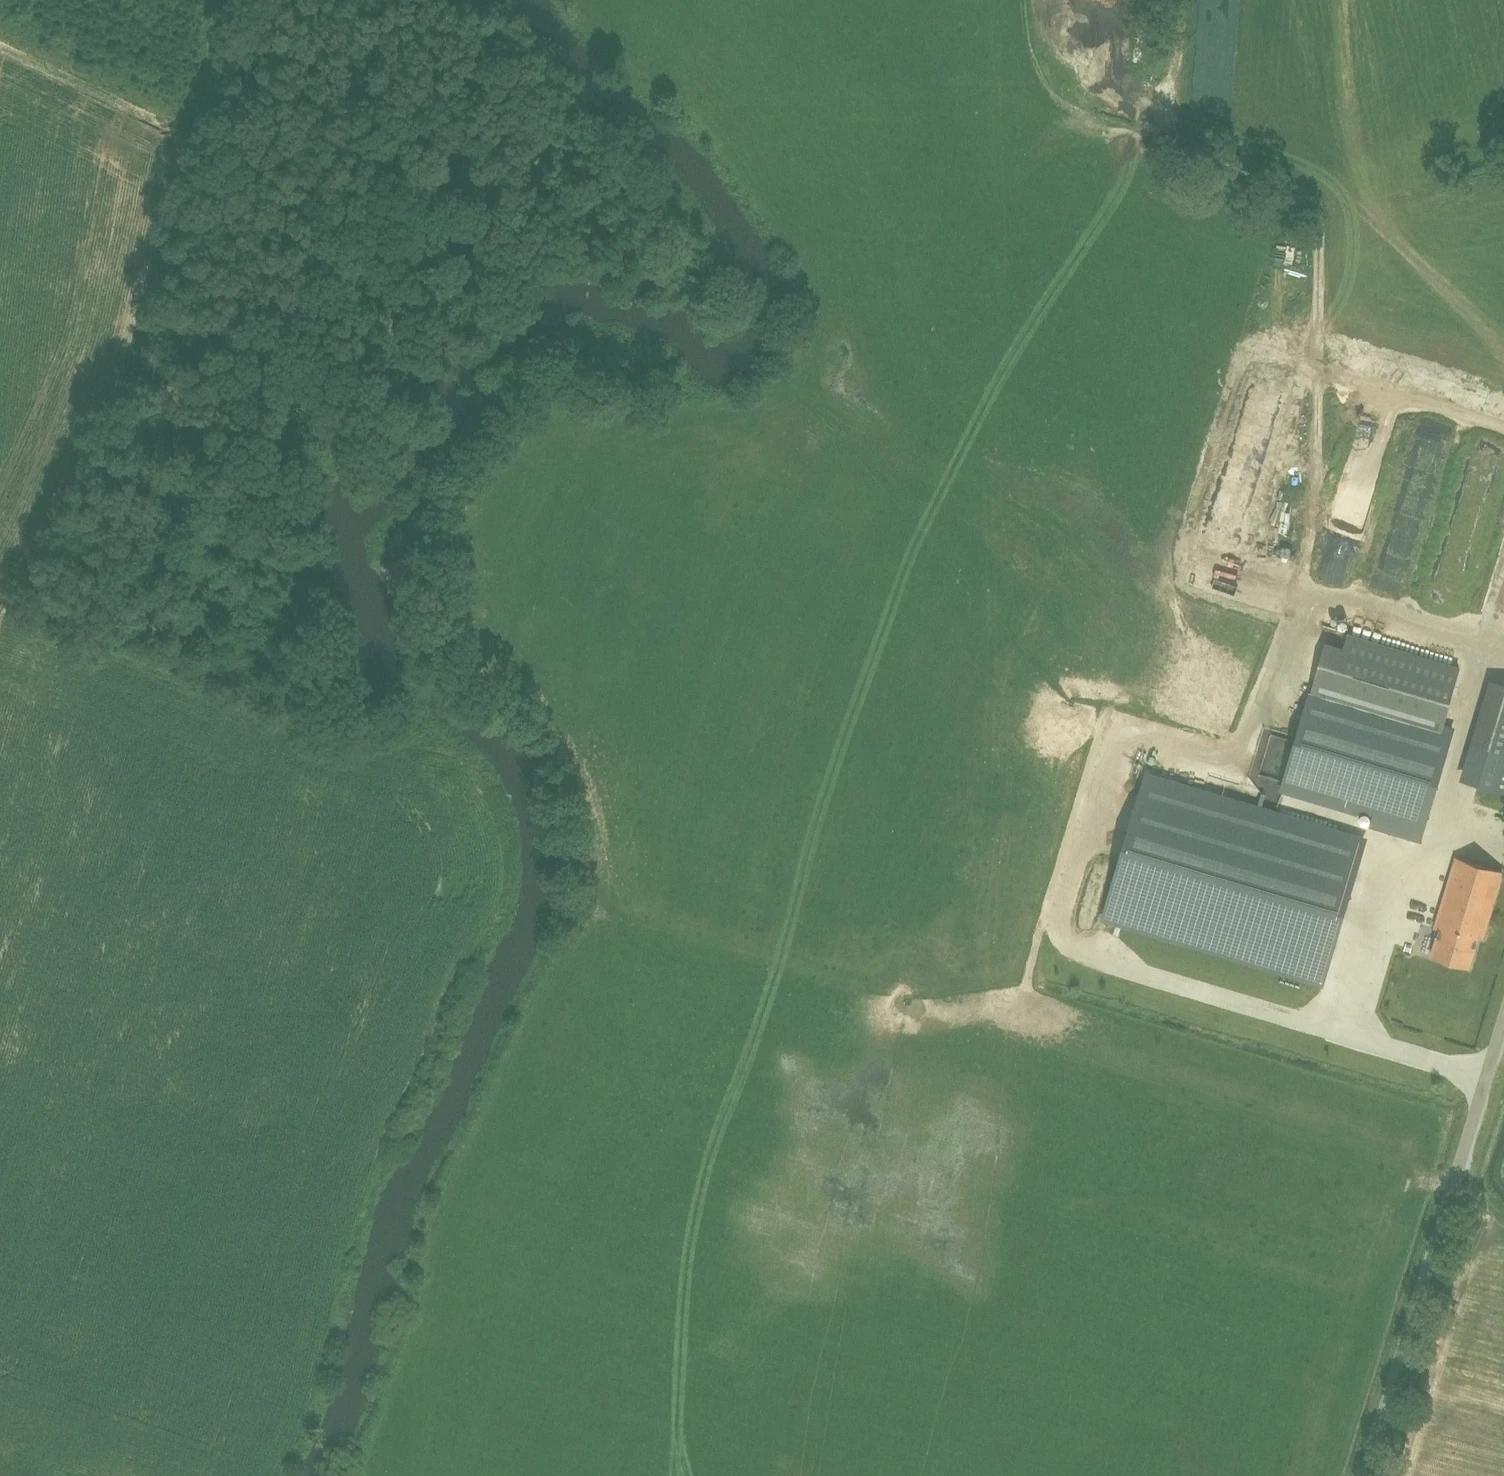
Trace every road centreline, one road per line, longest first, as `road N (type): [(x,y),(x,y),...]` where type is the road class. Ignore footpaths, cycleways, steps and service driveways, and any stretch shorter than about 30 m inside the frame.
road 1 (unclassified): [(1370,1475),(1503,1029)]
road 2 (track): [(179,159),(206,123),(219,0)]

